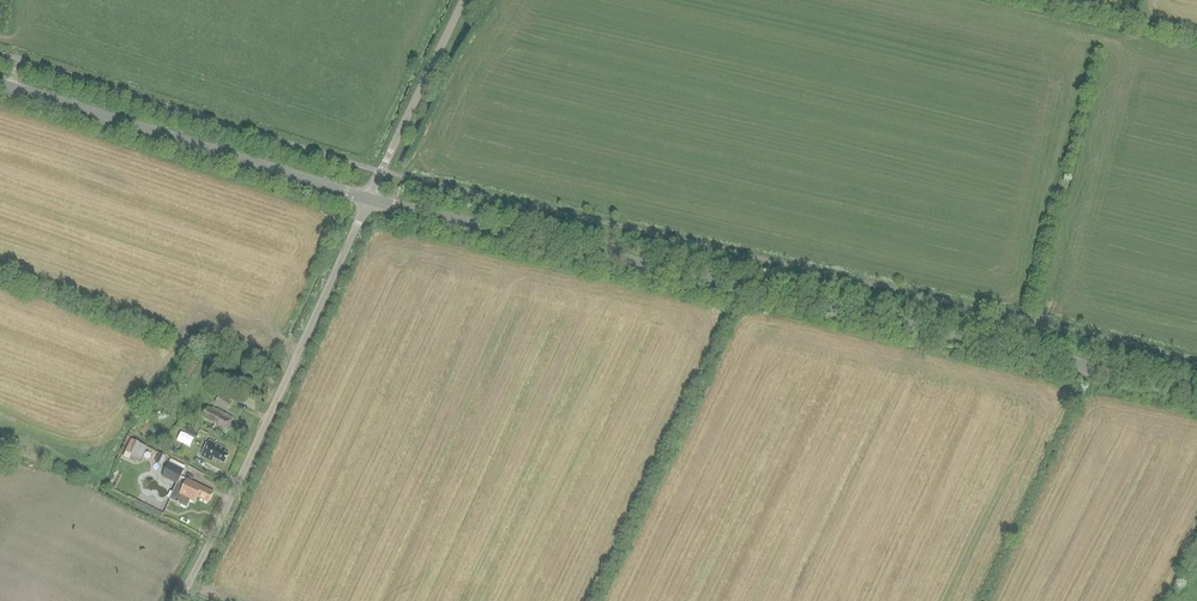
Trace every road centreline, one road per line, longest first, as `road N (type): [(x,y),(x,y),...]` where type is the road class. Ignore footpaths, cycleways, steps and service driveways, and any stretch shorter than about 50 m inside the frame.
road 1 (tertiary): [(1196,393),(369,200)]
road 2 (unclassified): [(174,600),(369,200)]
road 3 (tertiary): [(369,200),(0,84)]
road 4 (unclassified): [(369,200),(465,0)]

